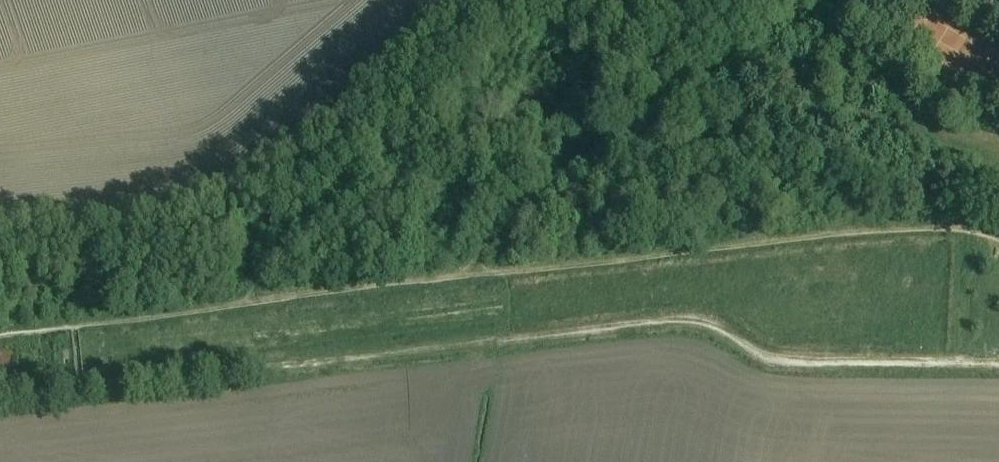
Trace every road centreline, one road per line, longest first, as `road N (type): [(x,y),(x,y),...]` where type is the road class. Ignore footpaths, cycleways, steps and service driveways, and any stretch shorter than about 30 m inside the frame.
road 1 (track): [(998,365),(783,361),(714,327),(685,322),(0,395)]
road 2 (track): [(453,274),(894,223),(963,226),(998,238)]
road 3 (track): [(0,335),(453,274)]
road 4 (track): [(963,364),(963,226)]

